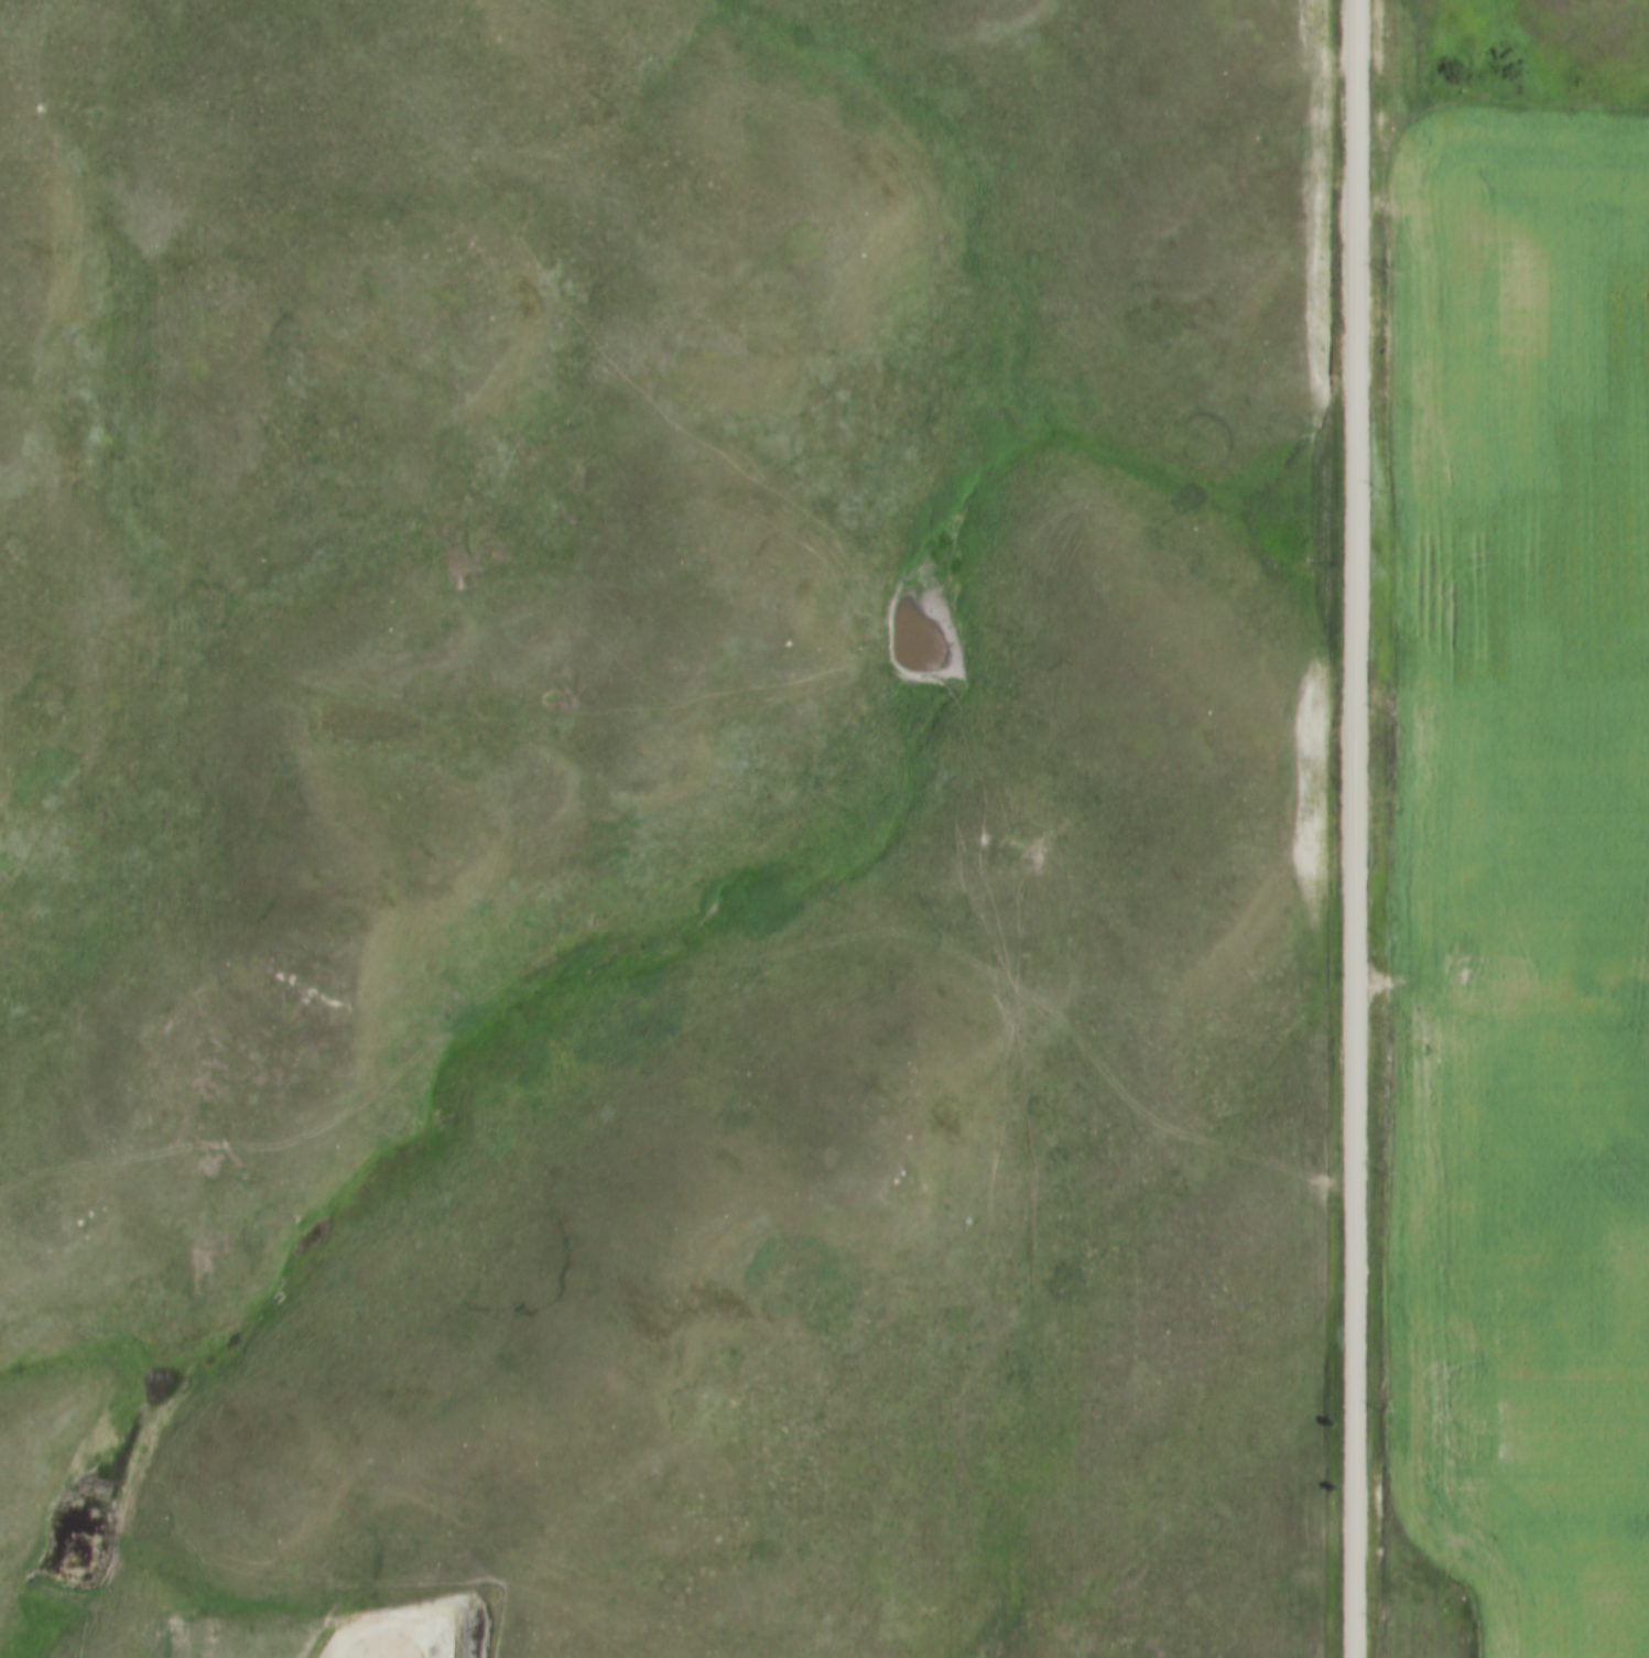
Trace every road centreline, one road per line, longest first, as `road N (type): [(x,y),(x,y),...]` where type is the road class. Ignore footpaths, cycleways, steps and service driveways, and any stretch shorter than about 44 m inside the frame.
road 1 (residential): [(1348,1657),(1359,935),(1355,576),(1365,387),(1360,0)]

